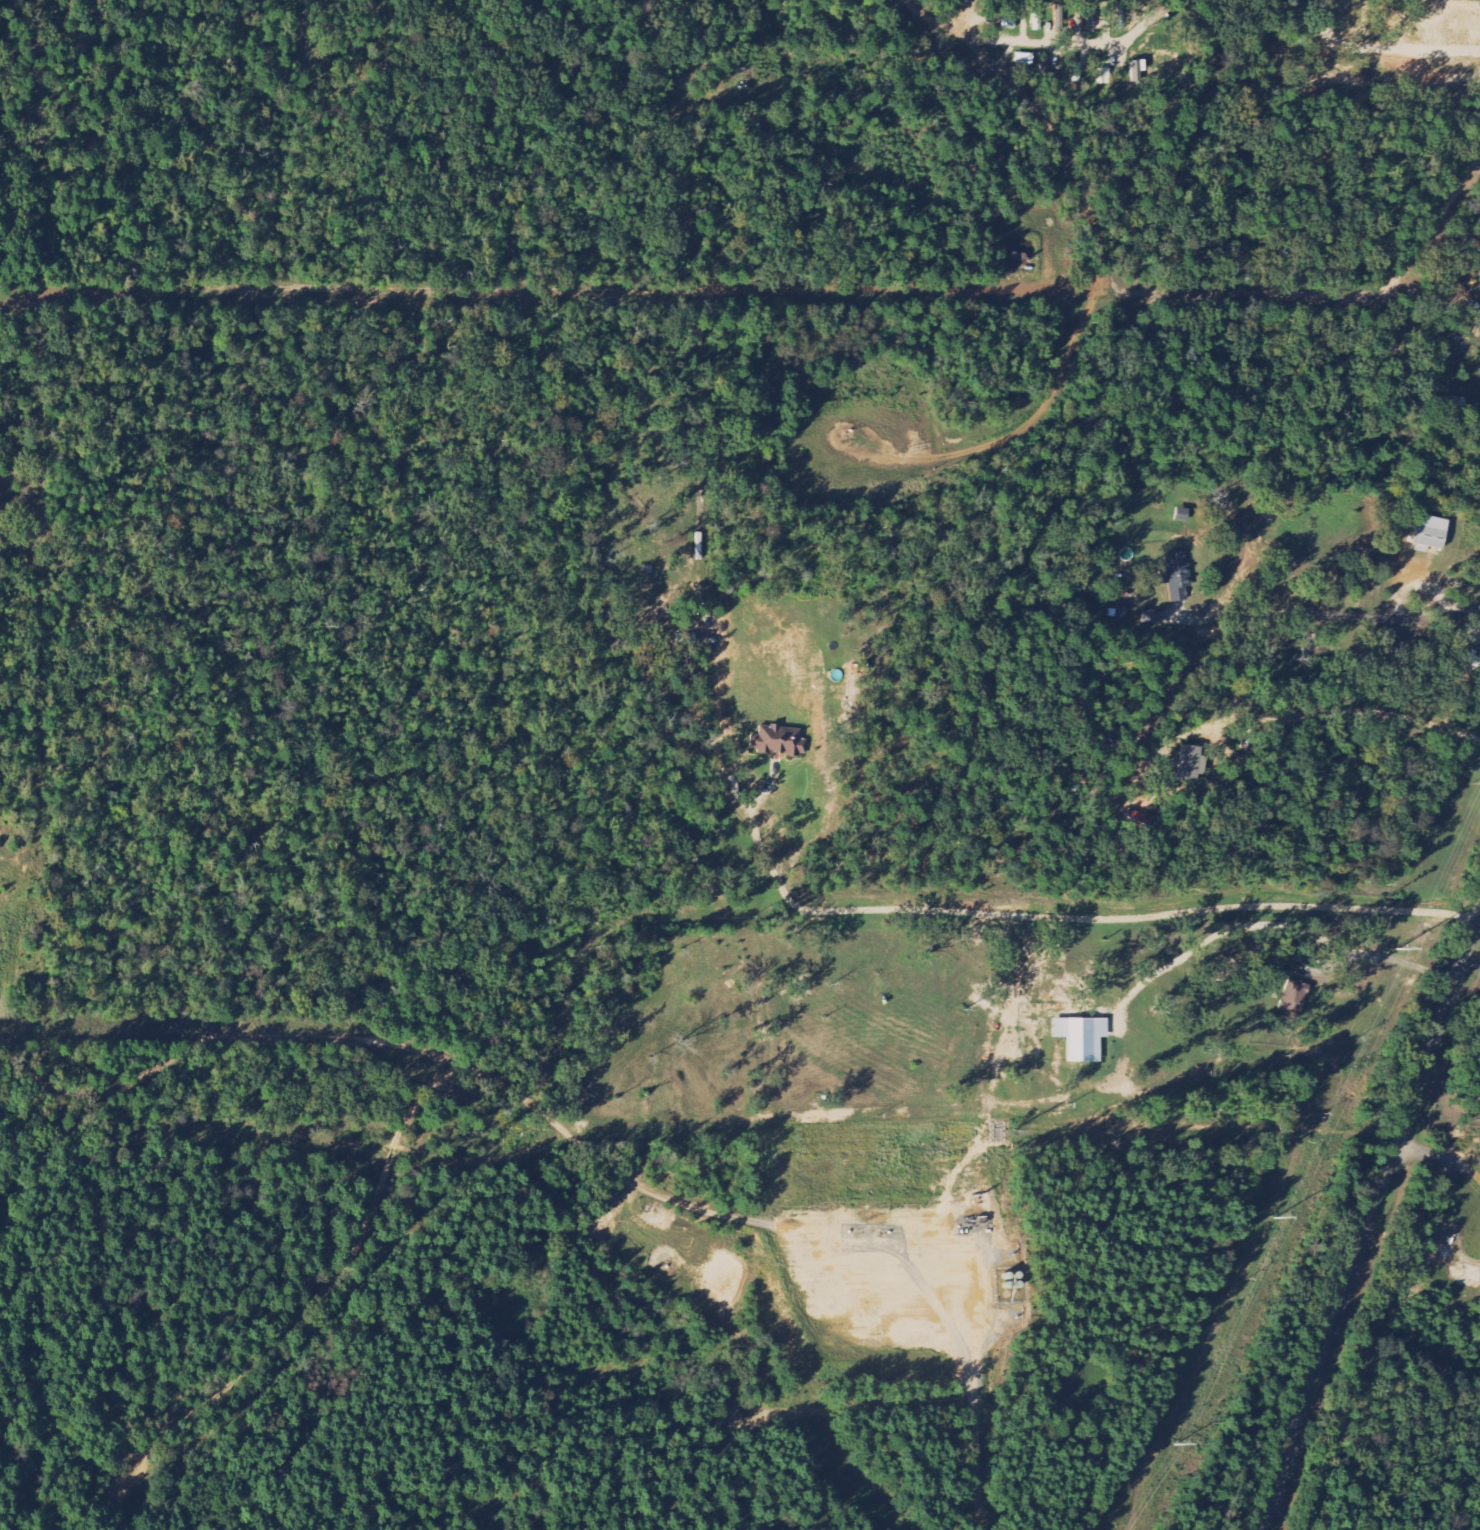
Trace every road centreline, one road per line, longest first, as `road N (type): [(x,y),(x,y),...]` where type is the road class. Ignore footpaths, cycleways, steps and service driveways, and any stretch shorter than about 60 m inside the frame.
road 1 (residential): [(1266,1529),(1479,911)]

